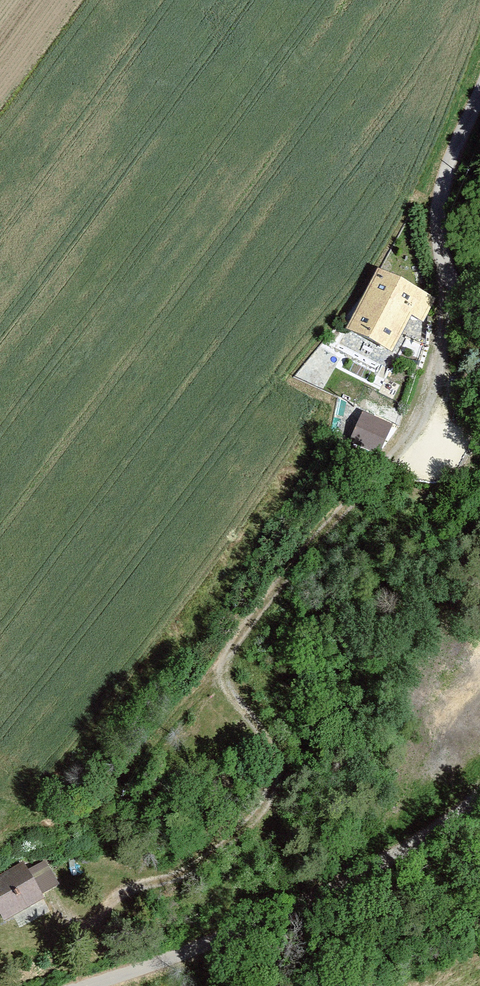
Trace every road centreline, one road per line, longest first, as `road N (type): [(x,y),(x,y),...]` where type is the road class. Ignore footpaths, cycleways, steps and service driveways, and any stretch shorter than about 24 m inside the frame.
road 1 (track): [(108,913),(120,891),(138,883),(171,883),(203,869),(257,825),(275,795),(277,761),(226,682),(224,662),(422,414),(451,308),(449,268)]
road 2 (unclassified): [(92,985),(283,915),(440,832),(479,799)]
road 3 (unclassified): [(479,325),(449,268),(441,222),(452,164),(479,99)]

